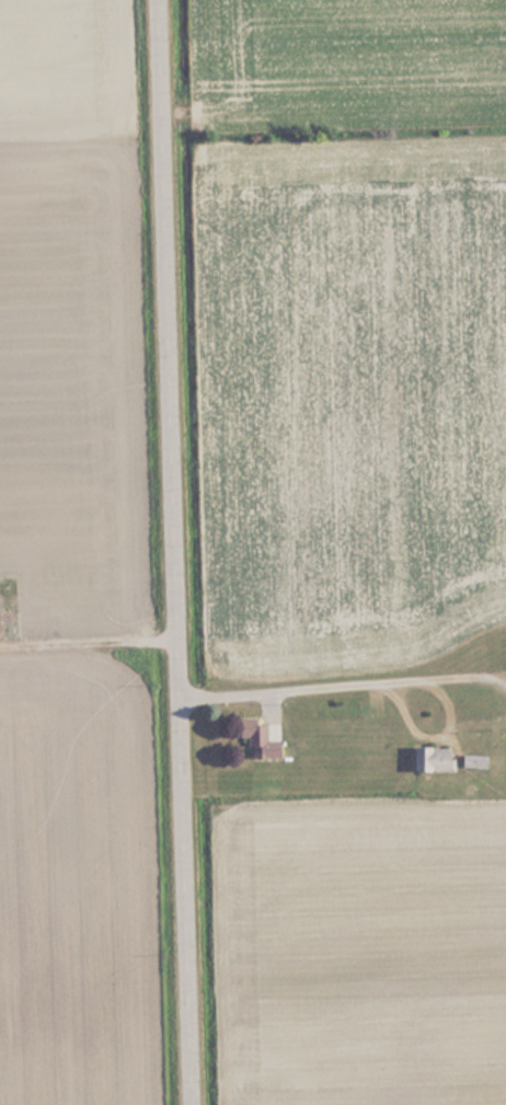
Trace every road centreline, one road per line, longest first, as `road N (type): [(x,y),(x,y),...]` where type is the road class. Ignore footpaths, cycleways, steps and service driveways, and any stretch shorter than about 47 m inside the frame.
road 1 (residential): [(193,1104),(158,0)]
road 2 (residential): [(183,782),(505,773)]

